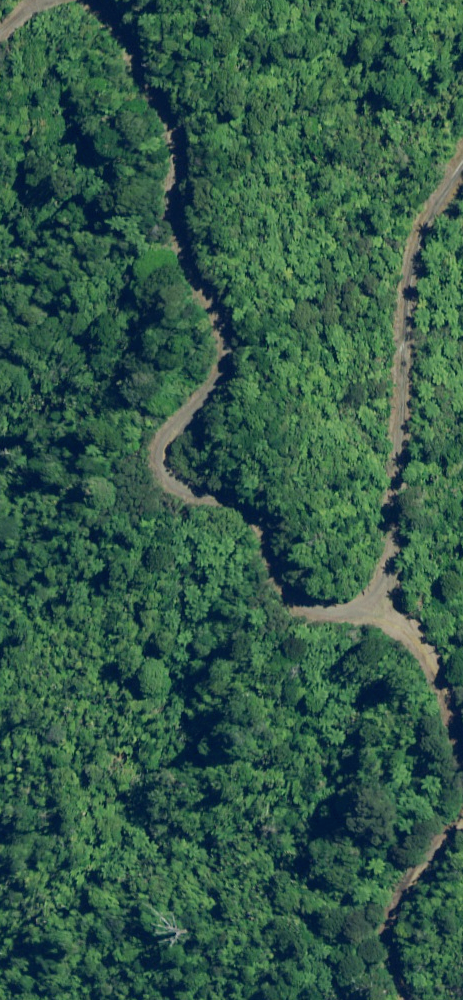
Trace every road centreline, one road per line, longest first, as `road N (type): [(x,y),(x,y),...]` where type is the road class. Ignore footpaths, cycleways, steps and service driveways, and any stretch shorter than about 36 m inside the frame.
road 1 (track): [(325,606),(247,569),(154,465),(179,314),(162,104),(91,0)]
road 2 (track): [(325,606),(350,608),(385,580),(413,265),(423,228),(462,167)]

